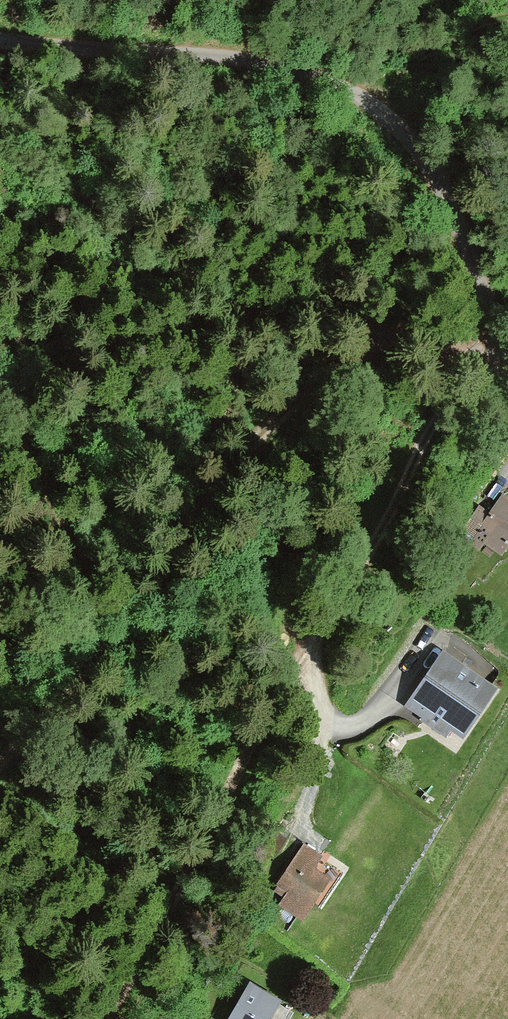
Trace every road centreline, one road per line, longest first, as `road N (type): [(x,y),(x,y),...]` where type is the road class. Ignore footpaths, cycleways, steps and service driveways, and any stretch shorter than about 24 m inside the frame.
road 1 (track): [(507,358),(449,406),(427,436),(382,533),(269,715),(117,1018)]
road 2 (track): [(507,357),(393,330),(288,407),(254,441),(83,679),(0,765)]
road 3 (unclassified): [(0,37),(256,60),(304,70),(369,99),(427,159),(455,208),(507,355)]

